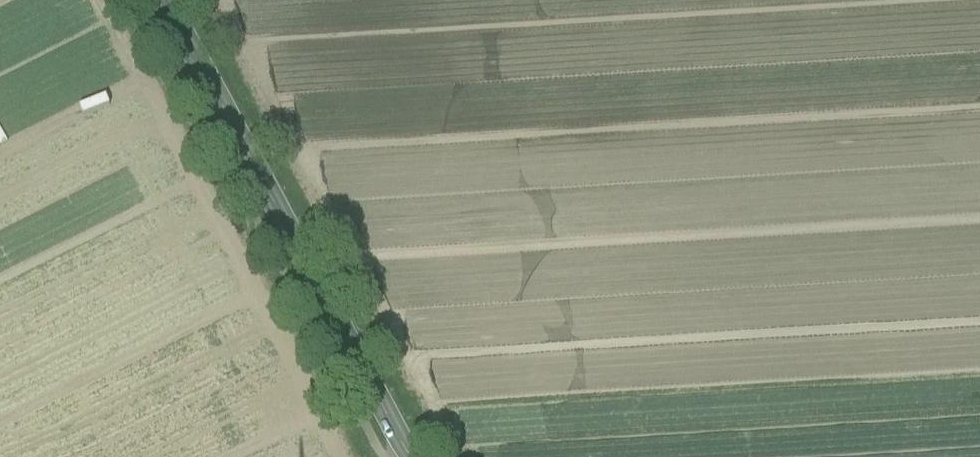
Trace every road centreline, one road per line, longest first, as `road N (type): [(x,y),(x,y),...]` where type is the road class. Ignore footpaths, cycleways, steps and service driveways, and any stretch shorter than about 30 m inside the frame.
road 1 (secondary): [(152,0),(402,456)]

